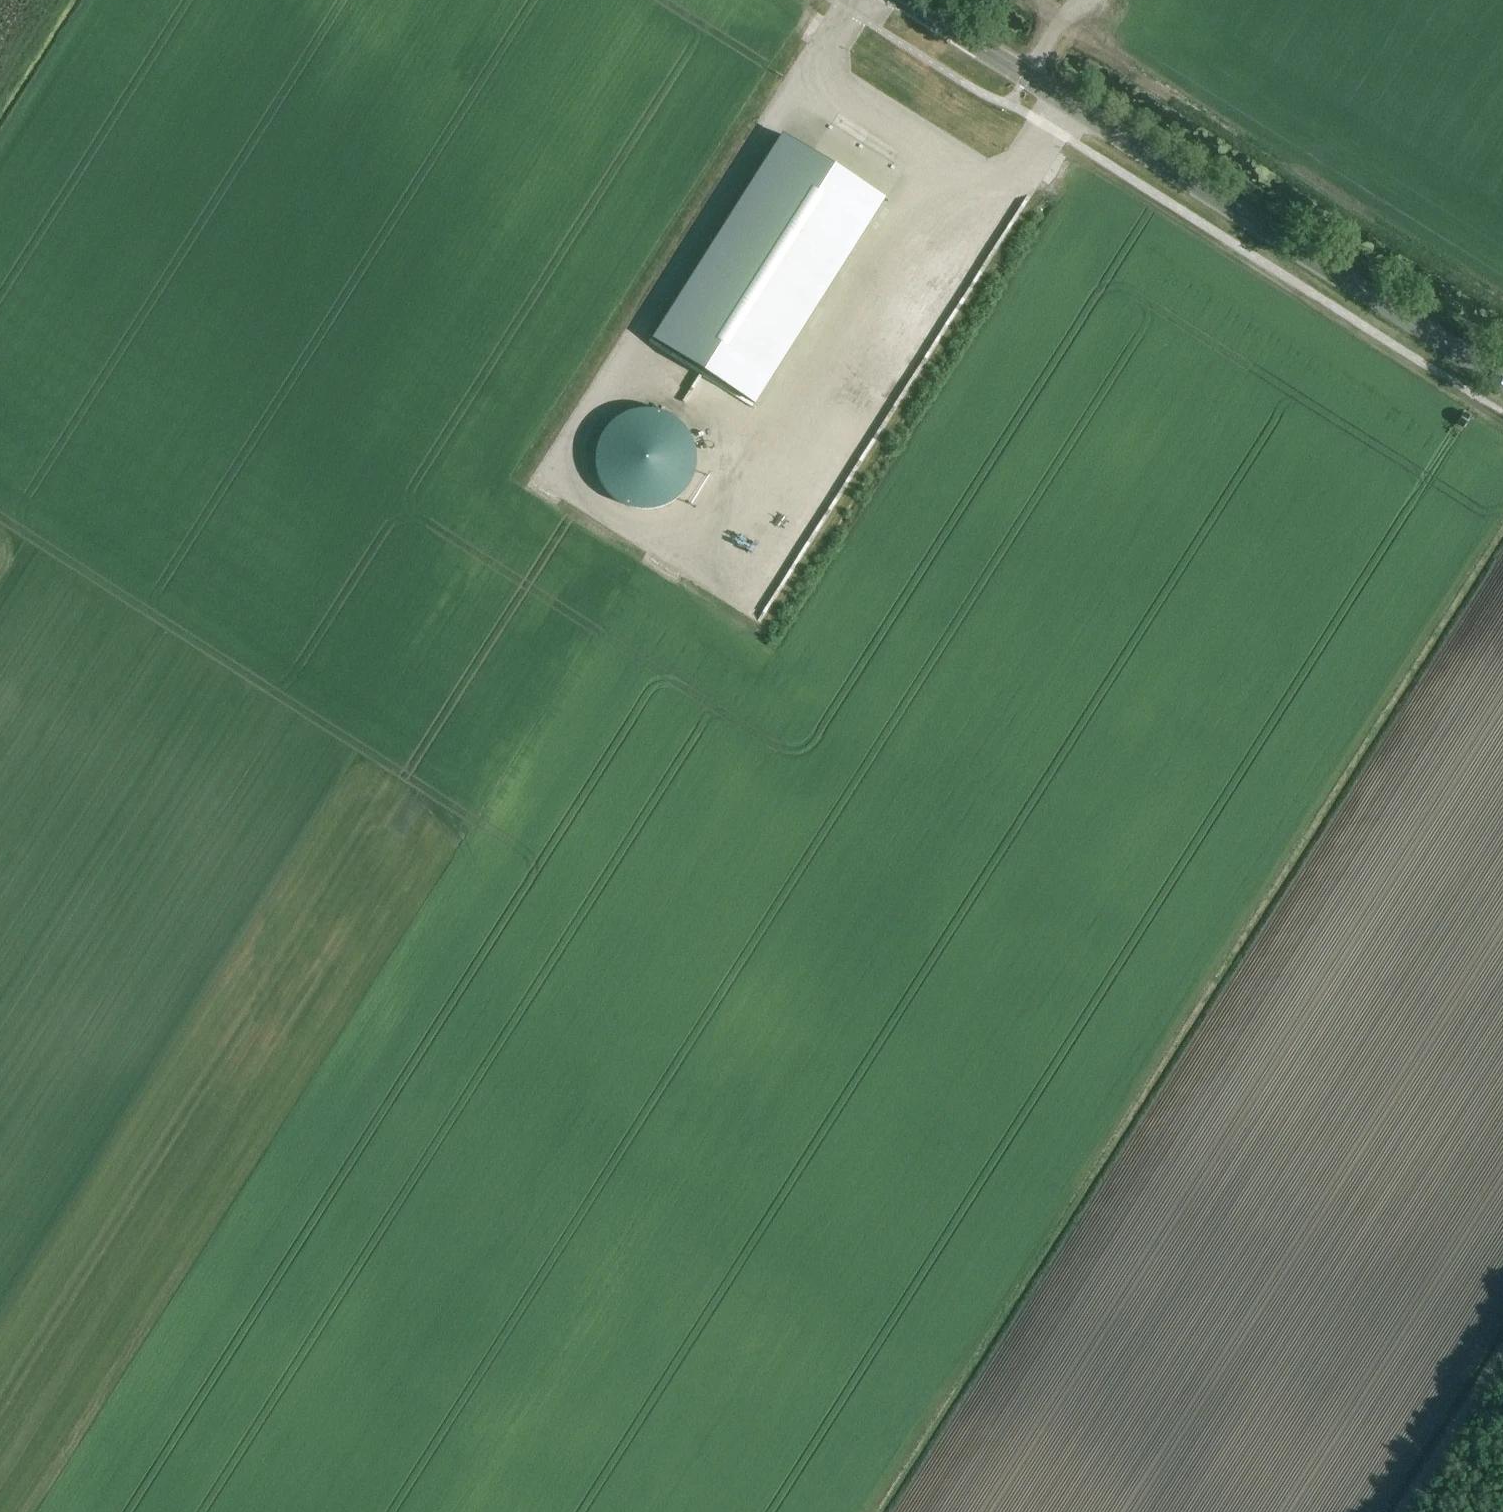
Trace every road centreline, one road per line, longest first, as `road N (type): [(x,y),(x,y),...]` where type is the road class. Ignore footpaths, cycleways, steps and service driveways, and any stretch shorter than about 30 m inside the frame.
road 1 (tertiary): [(1026,77),(1502,378)]
road 2 (track): [(1406,1511),(1502,1359)]
road 3 (tertiary): [(905,0),(1026,77)]

